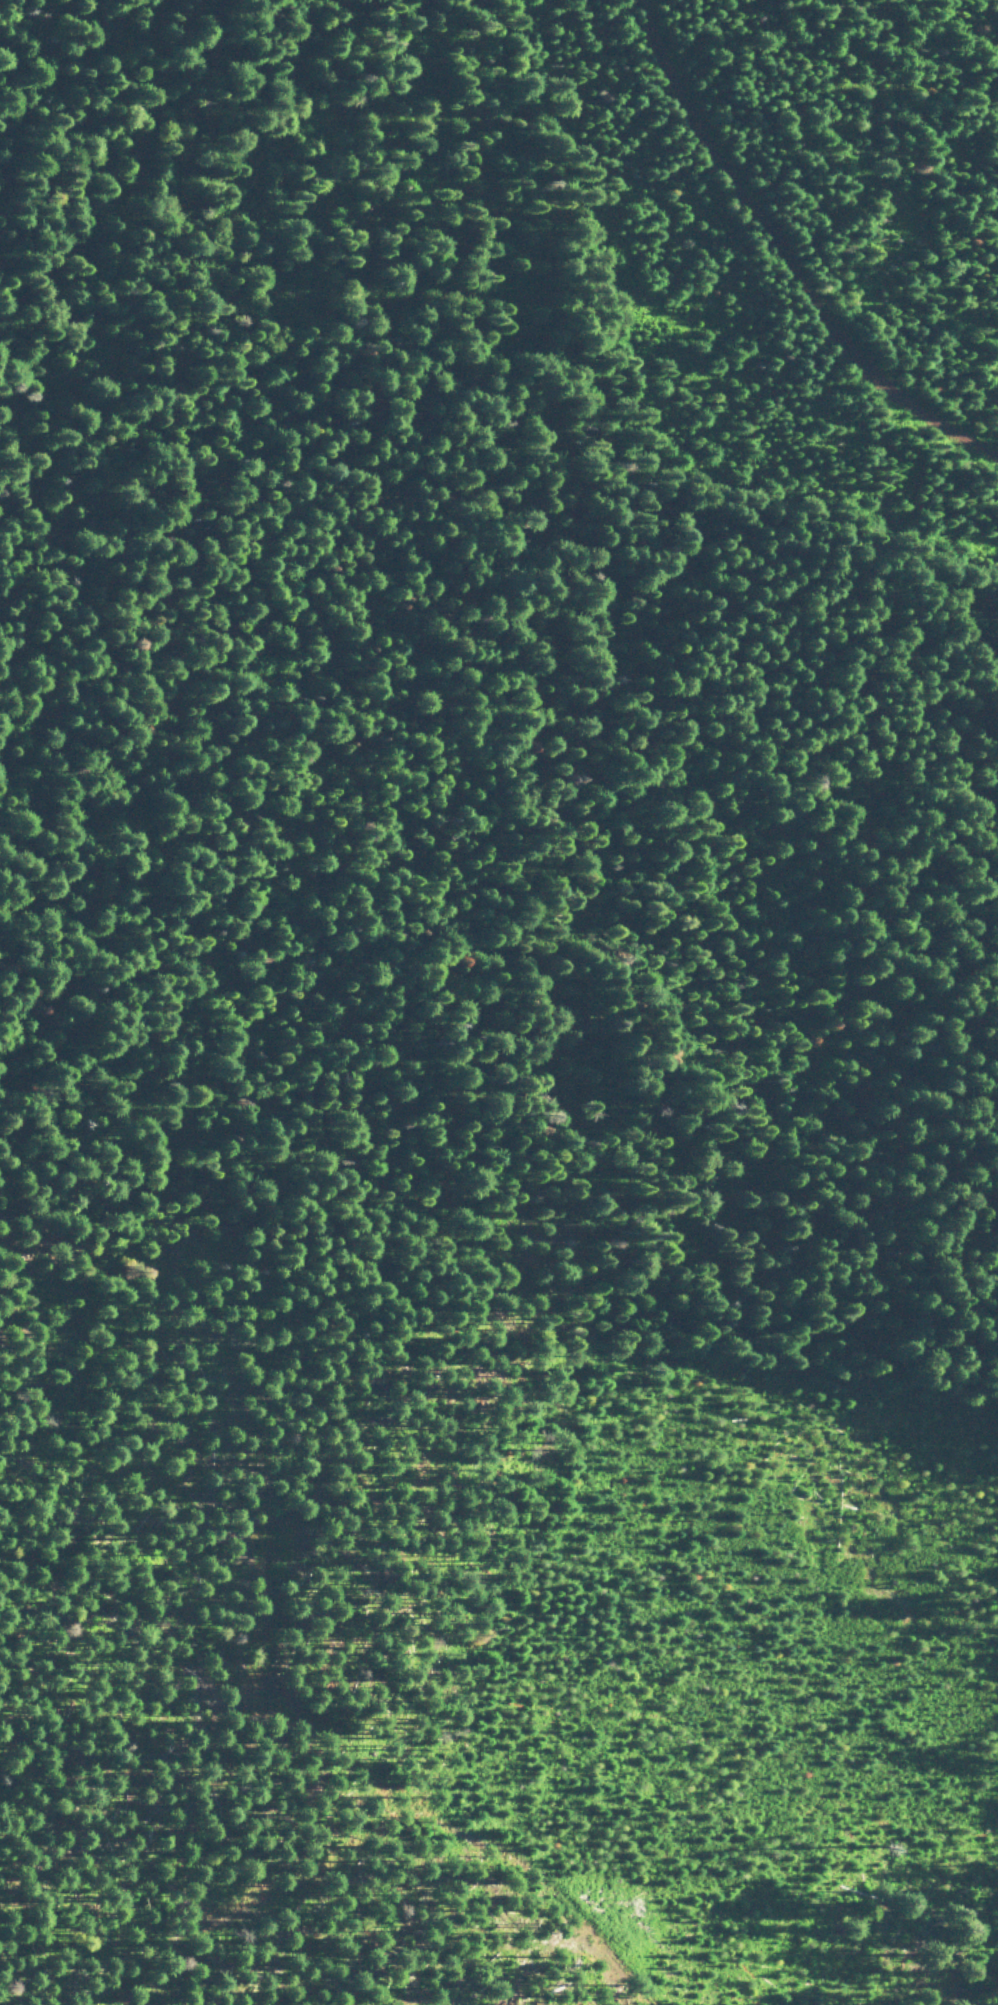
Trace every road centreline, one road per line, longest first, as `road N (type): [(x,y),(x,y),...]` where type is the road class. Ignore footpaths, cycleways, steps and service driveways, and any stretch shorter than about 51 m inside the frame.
road 1 (track): [(997,466),(841,351),(735,193),(635,0)]

